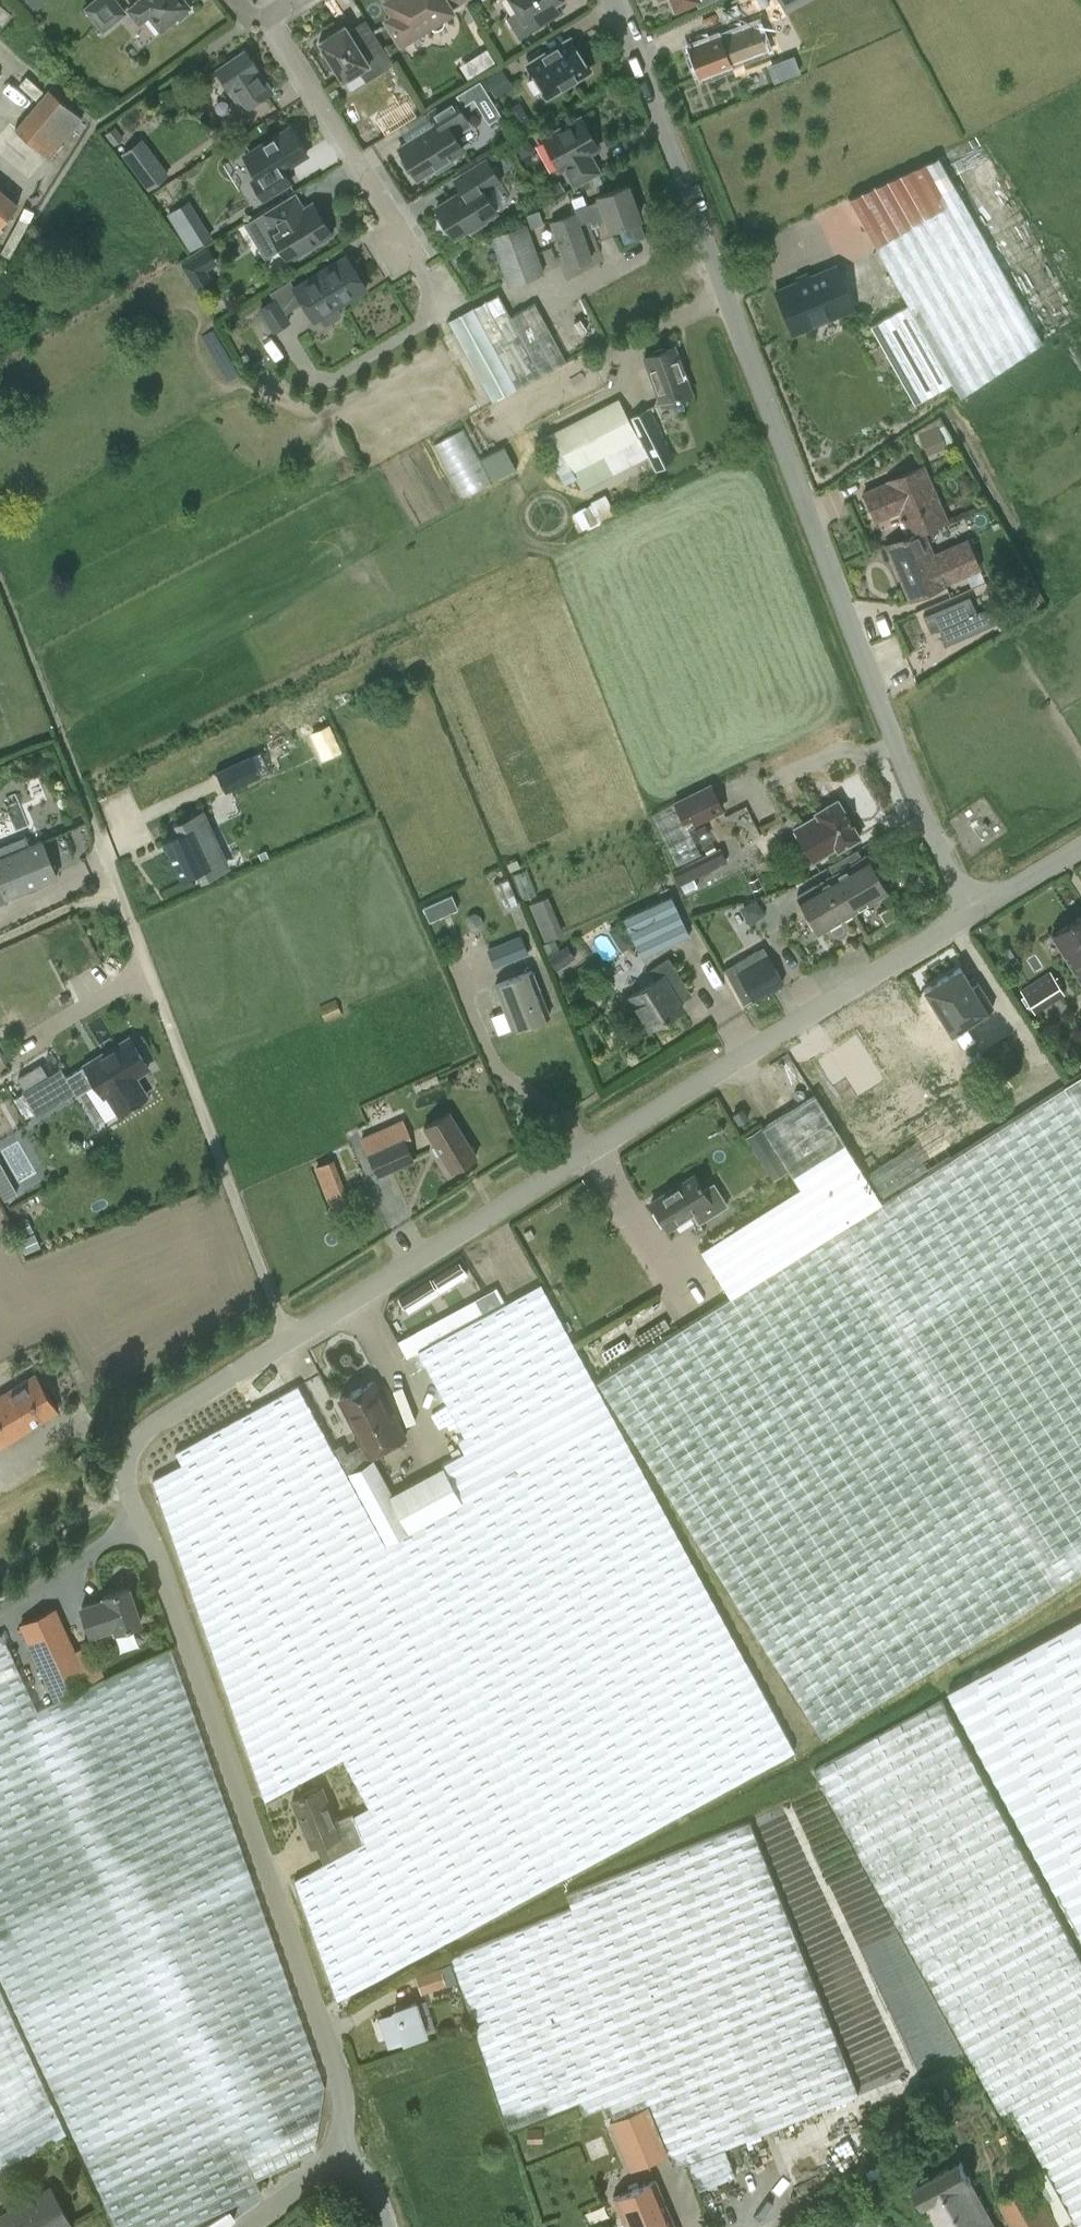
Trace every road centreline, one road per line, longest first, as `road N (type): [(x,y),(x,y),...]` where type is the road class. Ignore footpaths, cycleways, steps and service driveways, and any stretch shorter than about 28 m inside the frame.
road 1 (residential): [(967,914),(612,0)]
road 2 (unclassified): [(967,914),(289,1339)]
road 3 (unclassified): [(344,2155),(345,2091),(306,1965),(138,1518)]
road 4 (unclassified): [(289,1339),(107,866)]
road 5 (residential): [(434,291),(274,37),(255,20)]
road 6 (unclassified): [(289,1339),(134,1446),(125,1479),(138,1518)]
road 7 (unclassified): [(138,1518),(0,1614)]
road 8 (unclassified): [(1080,844),(967,914)]
road 9 (unclassified): [(242,2226),(344,2155)]

